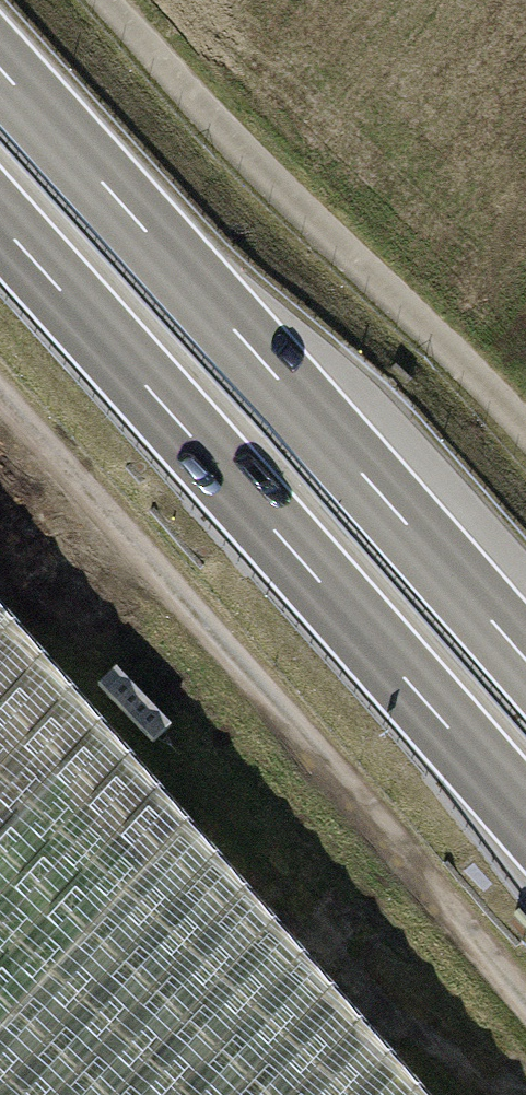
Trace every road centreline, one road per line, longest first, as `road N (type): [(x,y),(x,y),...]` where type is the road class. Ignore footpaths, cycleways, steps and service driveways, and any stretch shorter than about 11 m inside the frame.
road 1 (trunk): [(525,659),(0,63)]
road 2 (trunk): [(0,219),(525,815)]
road 3 (track): [(525,990),(0,396)]
road 4 (track): [(110,0),(271,179),(525,430)]

